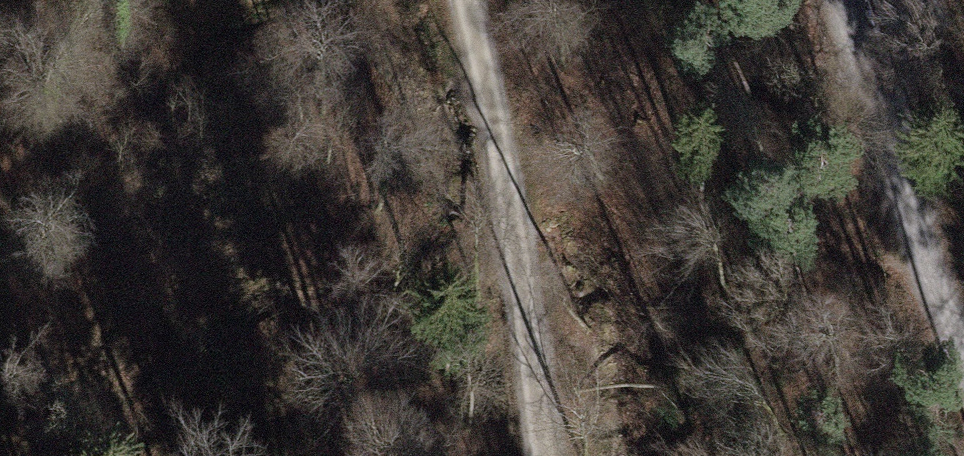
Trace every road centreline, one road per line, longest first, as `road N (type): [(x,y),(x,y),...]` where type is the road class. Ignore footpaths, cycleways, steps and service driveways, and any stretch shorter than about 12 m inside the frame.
road 1 (track): [(469,0),(515,219),(545,455)]
road 2 (track): [(841,0),(917,253),(963,365)]
road 3 (track): [(290,0),(200,16),(107,0)]

